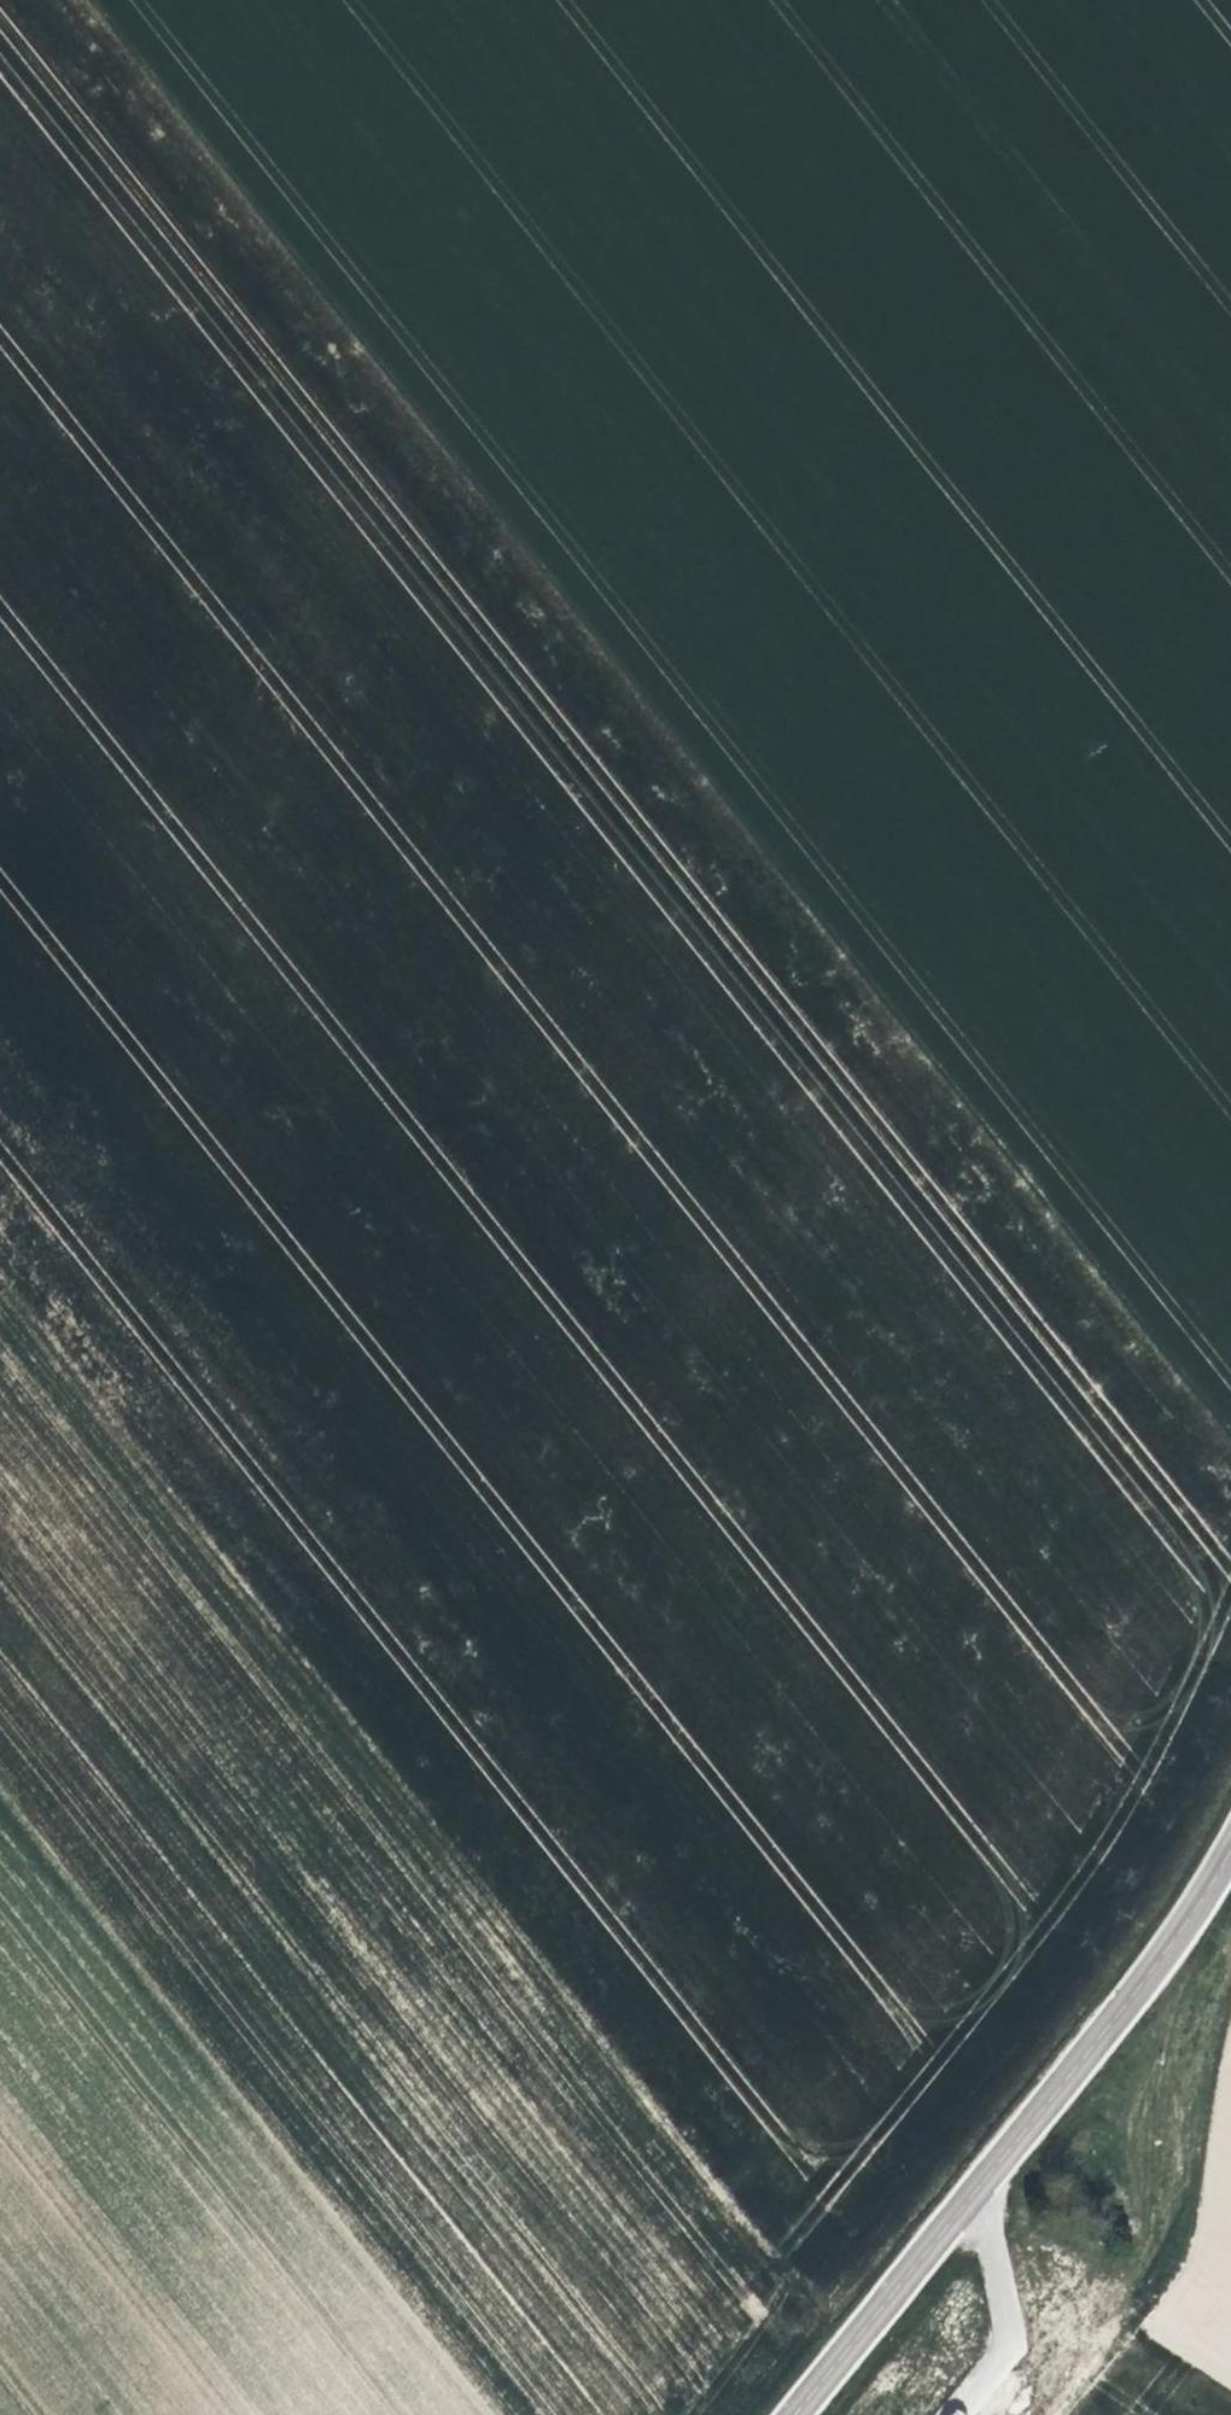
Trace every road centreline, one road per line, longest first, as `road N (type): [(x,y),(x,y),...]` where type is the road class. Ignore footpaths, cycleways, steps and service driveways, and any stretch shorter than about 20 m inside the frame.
road 1 (tertiary): [(801,2414),(1143,1996),(1230,1852)]
road 2 (track): [(998,2358),(1082,2333),(1158,2251),(1183,2201),(1198,2022),(1230,1936)]

